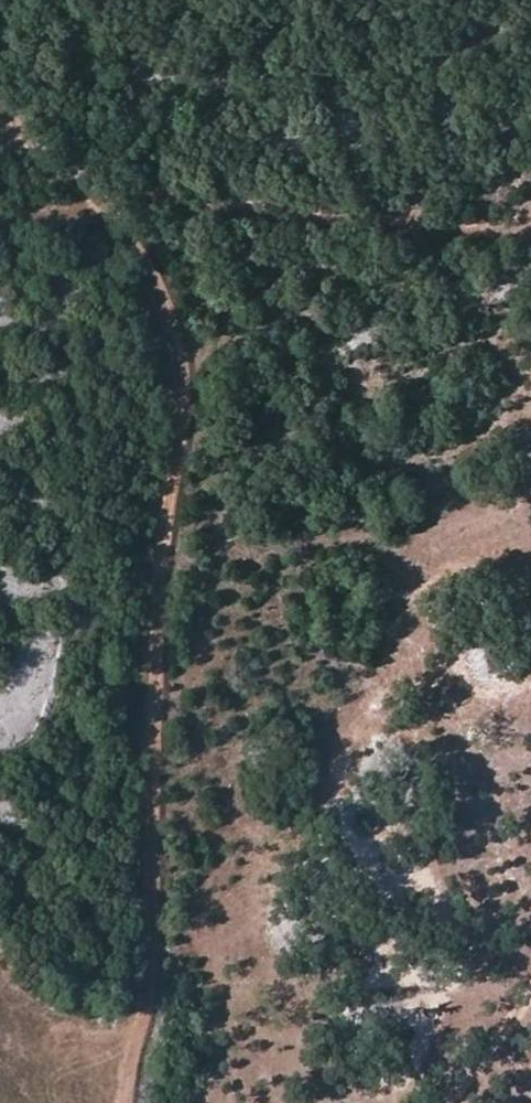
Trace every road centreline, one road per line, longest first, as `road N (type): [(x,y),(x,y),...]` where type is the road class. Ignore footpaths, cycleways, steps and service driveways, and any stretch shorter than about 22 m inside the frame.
road 1 (track): [(138,1102),(186,353),(135,254),(98,202)]
road 2 (track): [(530,231),(192,199),(98,202)]
road 3 (track): [(98,202),(0,108)]
road 4 (track): [(530,1001),(457,1102)]

